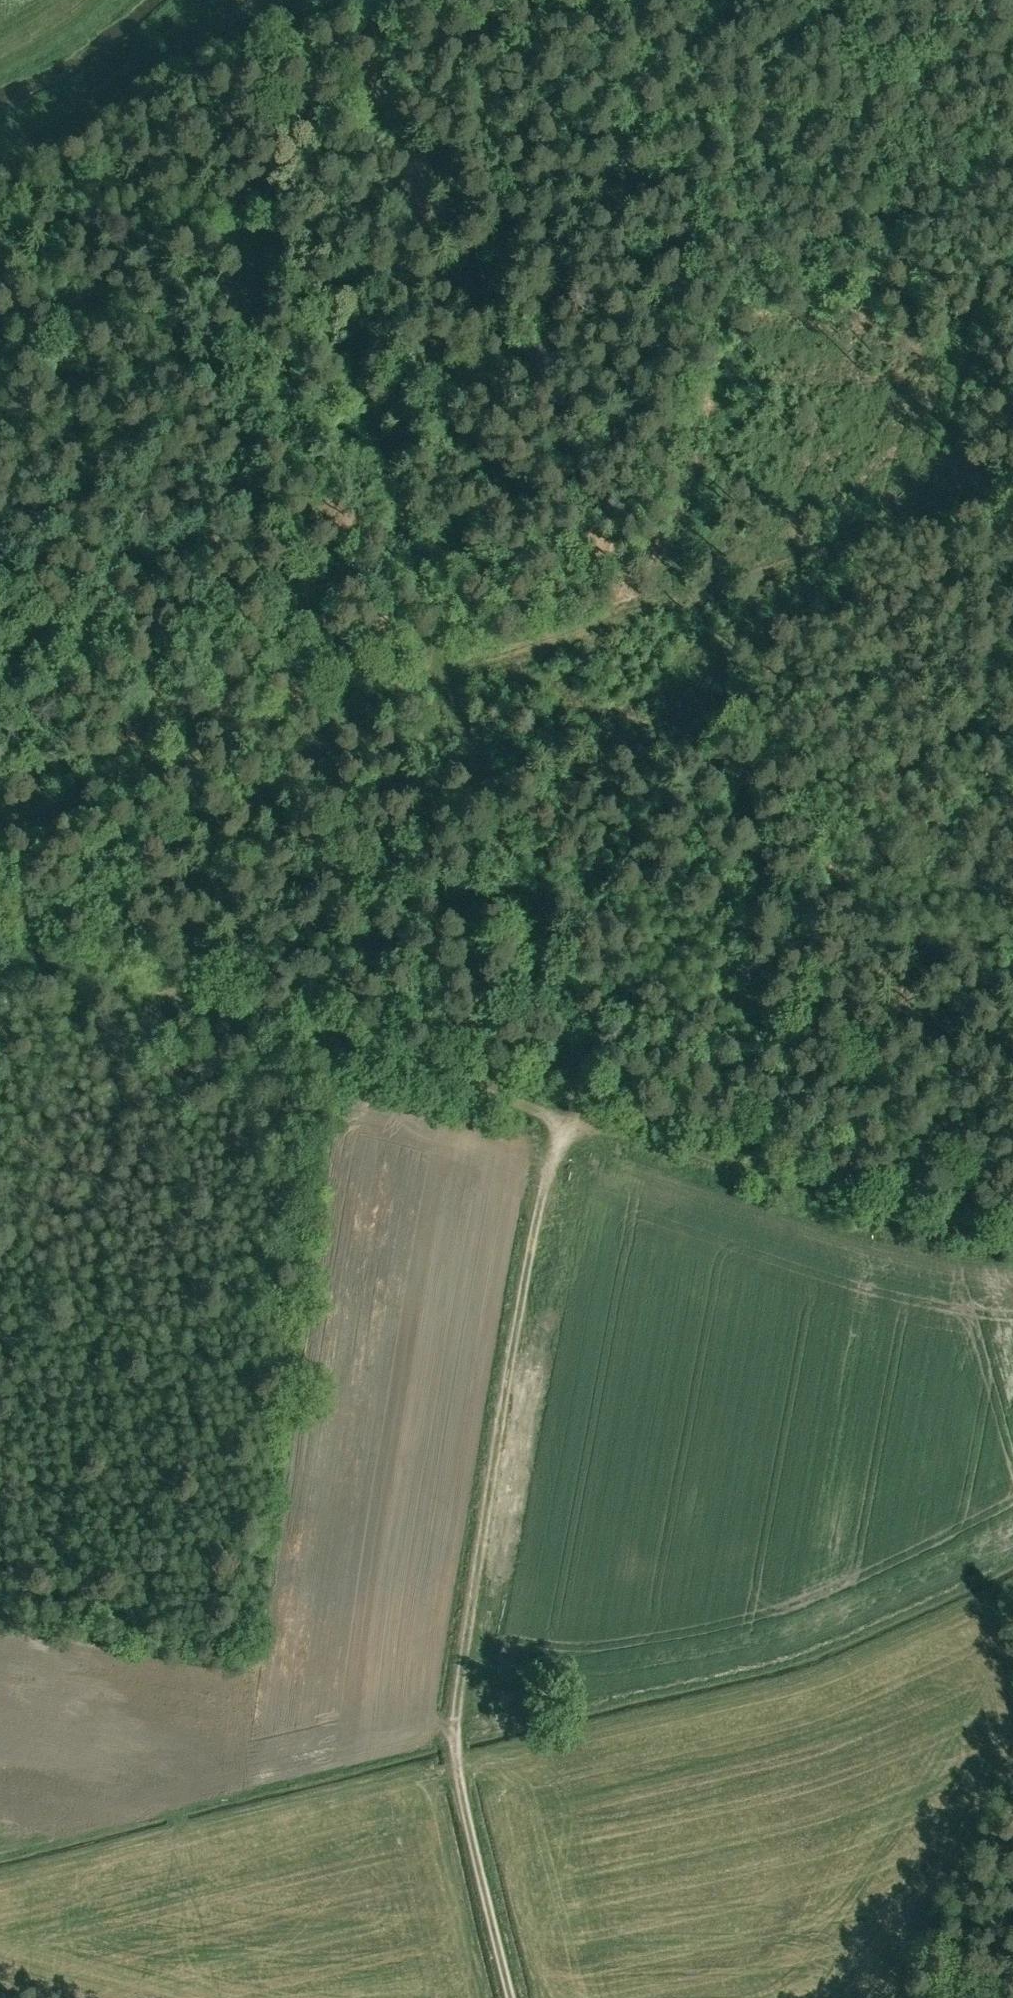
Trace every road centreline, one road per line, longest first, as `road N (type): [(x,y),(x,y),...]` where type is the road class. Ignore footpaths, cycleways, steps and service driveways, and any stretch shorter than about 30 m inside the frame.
road 1 (track): [(308,123),(444,671),(582,1118)]
road 2 (track): [(512,1997),(456,1738),(536,1225),(582,1118)]
road 3 (track): [(0,818),(444,671)]
road 4 (track): [(582,1118),(928,1227),(1012,1239)]
road 5 (track): [(0,939),(213,1003)]

